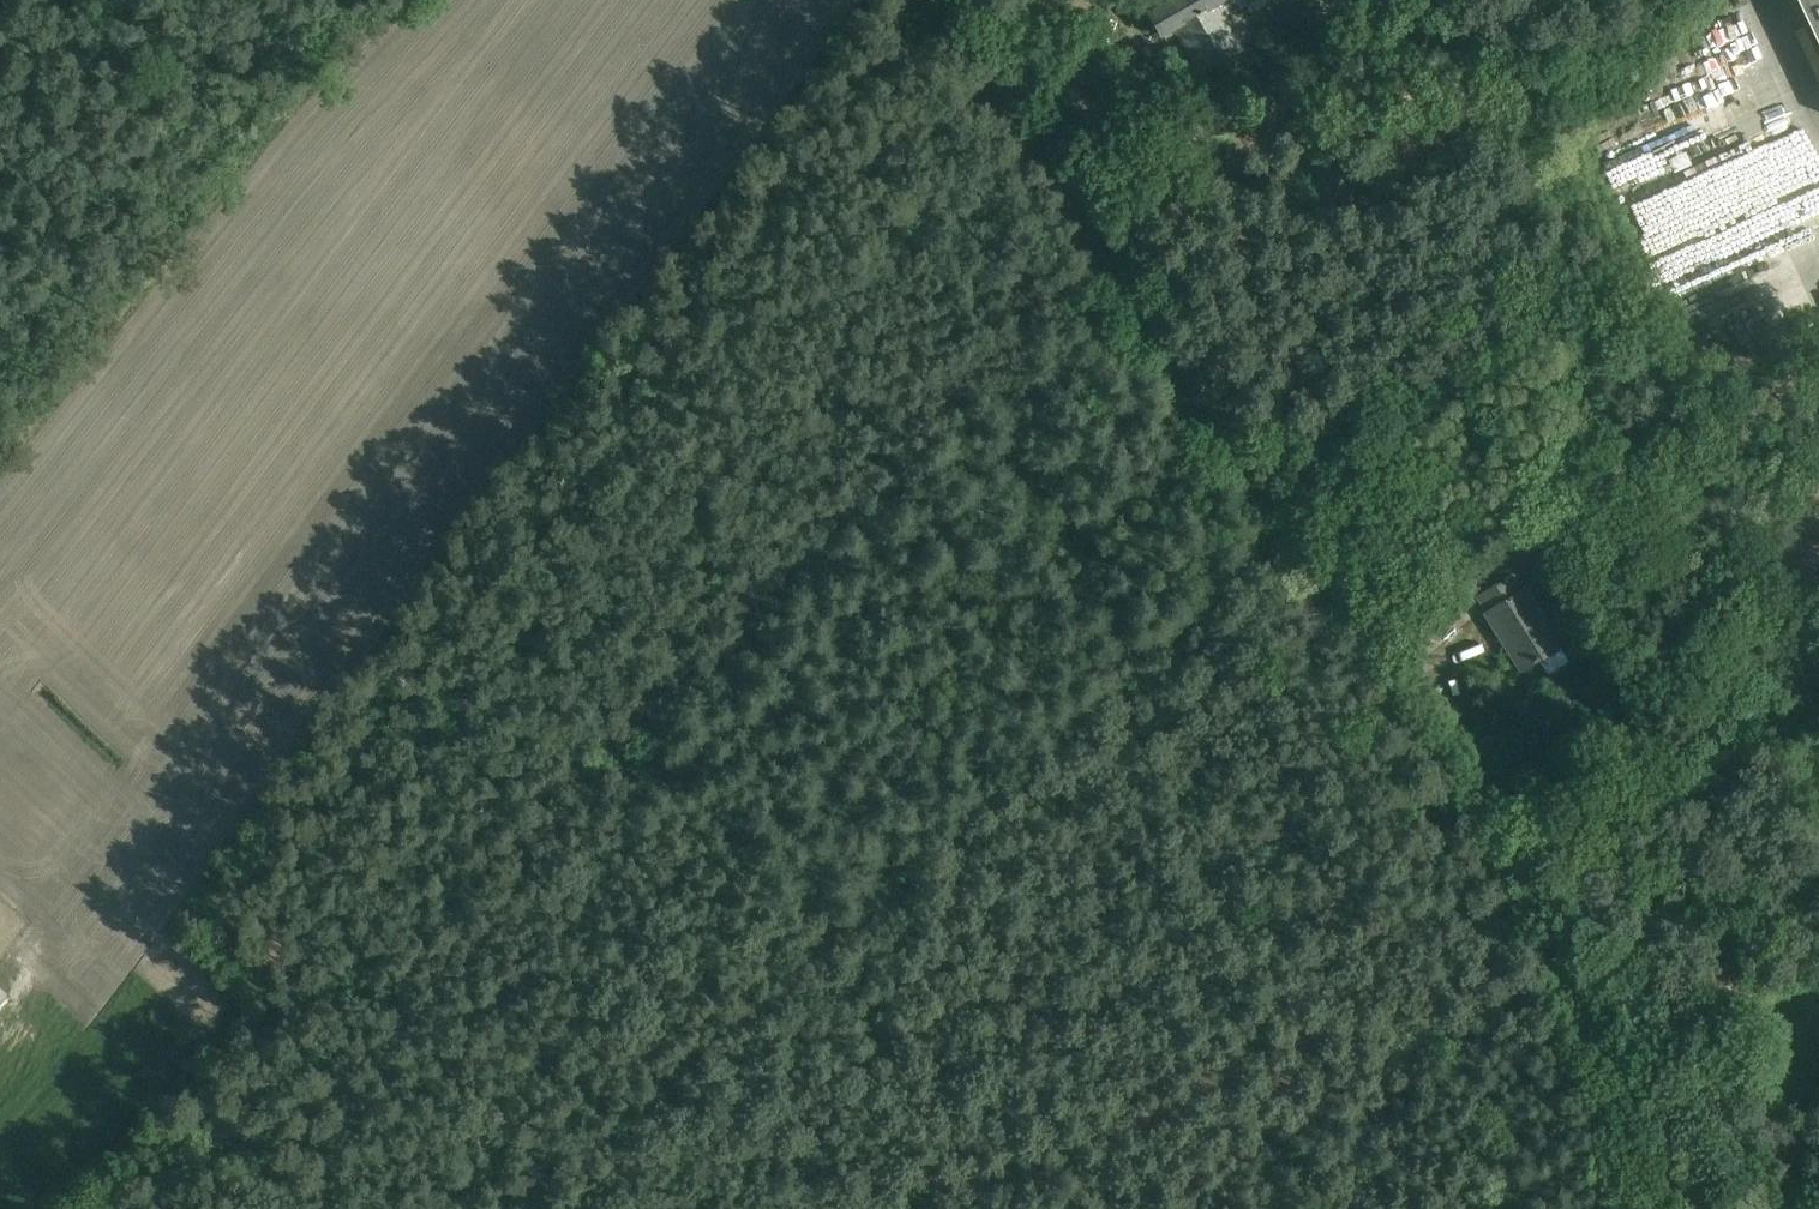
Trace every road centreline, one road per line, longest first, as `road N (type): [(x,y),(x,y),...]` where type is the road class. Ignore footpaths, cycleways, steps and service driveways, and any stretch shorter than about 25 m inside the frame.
road 1 (unclassified): [(931,0),(1703,1208)]

